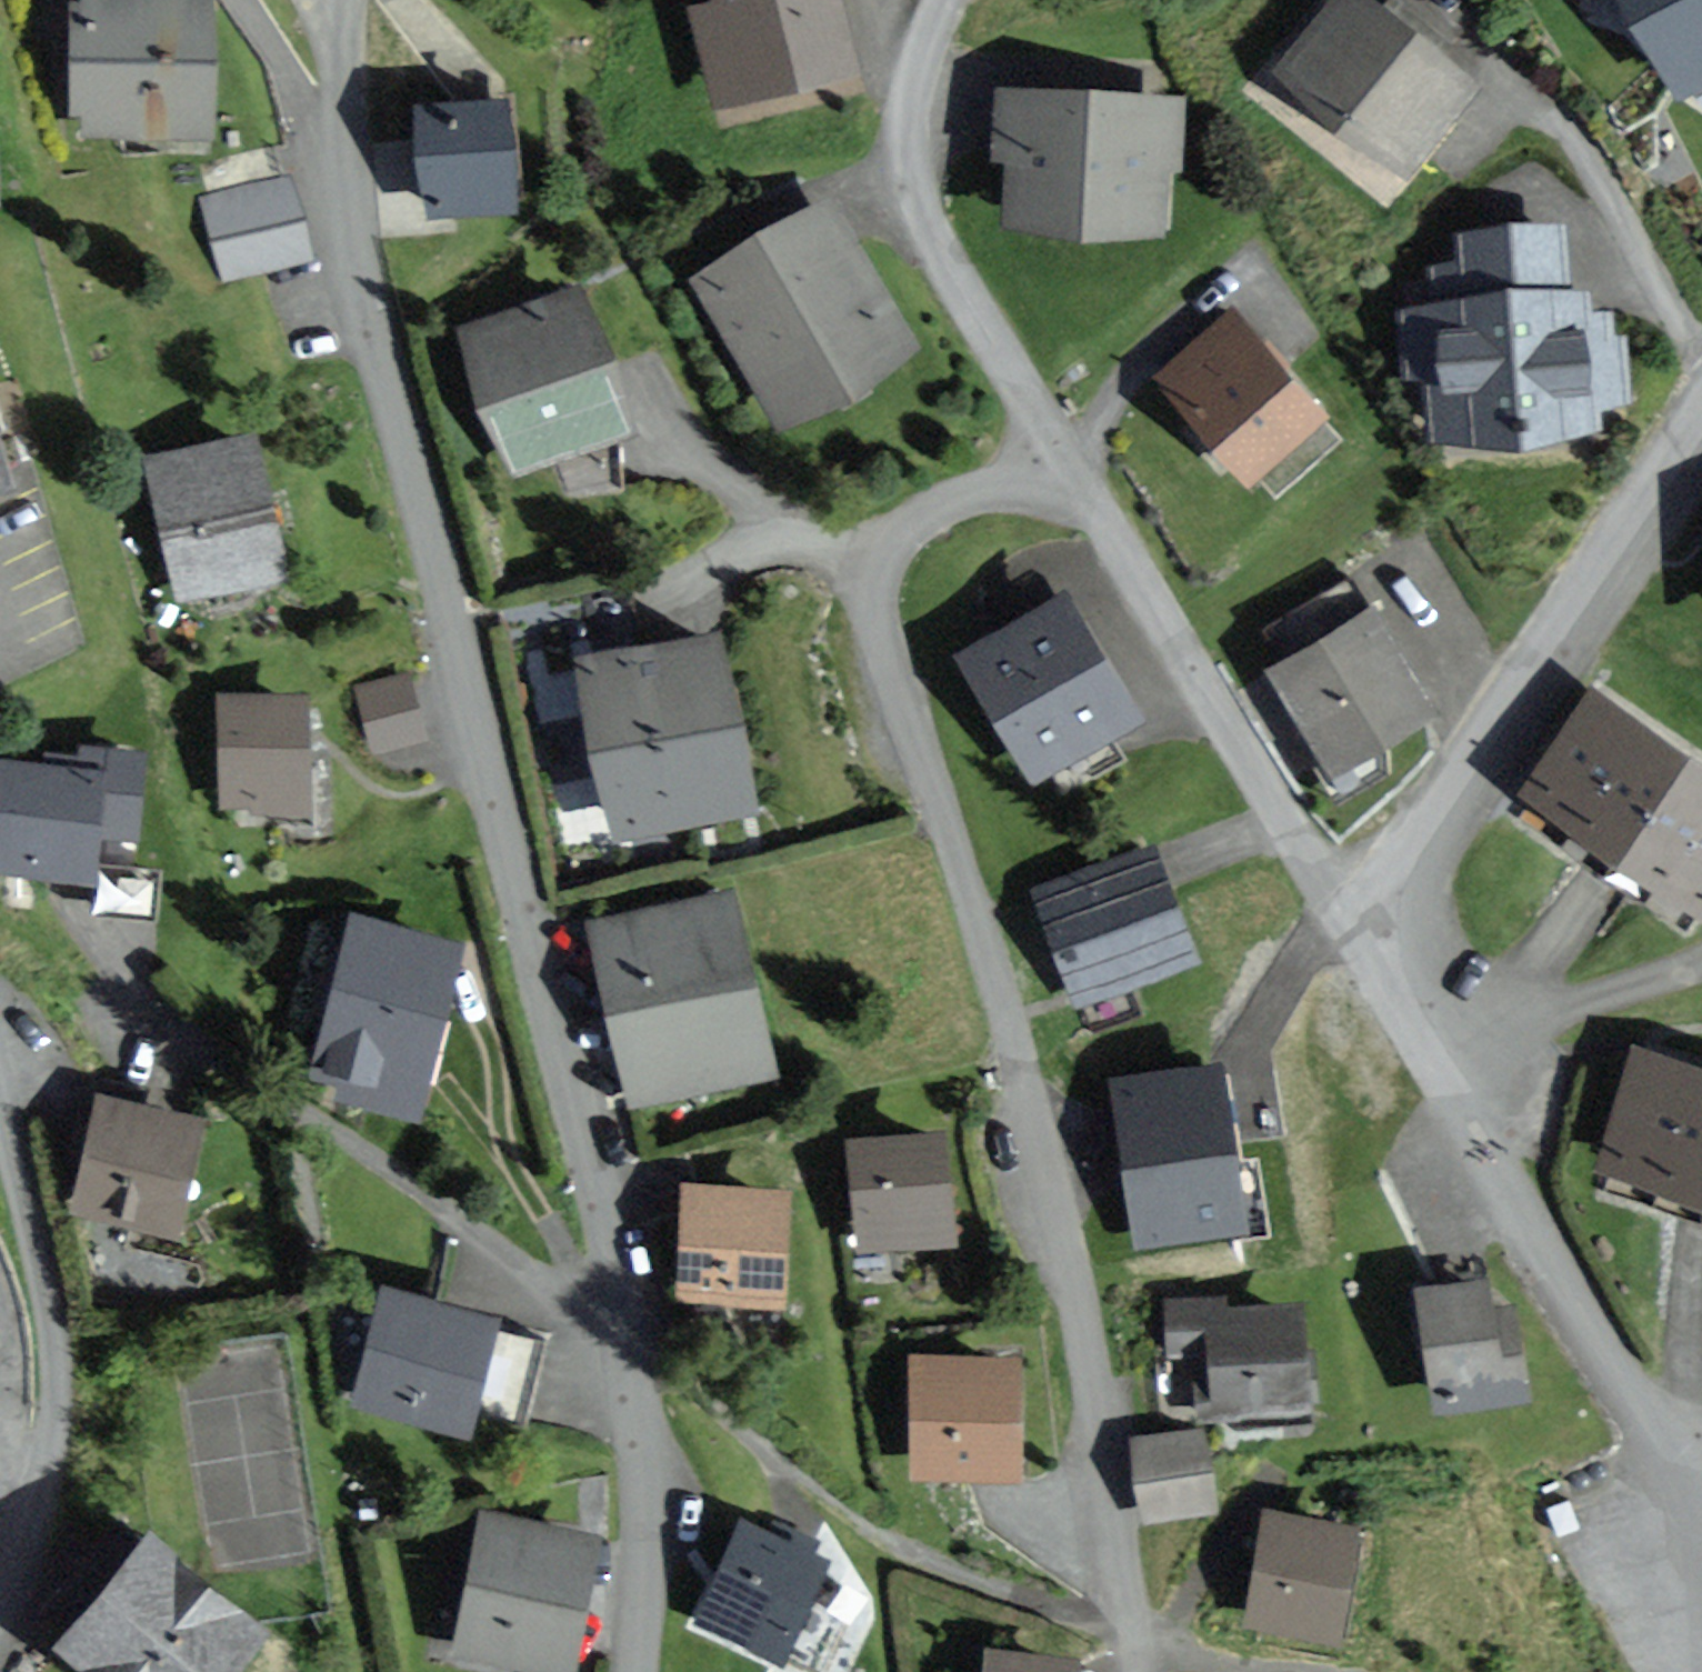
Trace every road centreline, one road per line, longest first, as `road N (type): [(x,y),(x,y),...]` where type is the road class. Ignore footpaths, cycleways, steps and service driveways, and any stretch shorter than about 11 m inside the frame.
road 1 (residential): [(653,1671),(649,1415),(561,1005),(455,652),(360,273),(347,45)]
road 2 (residential): [(1070,473),(928,508),(902,533),(889,563),(884,611),(1034,1115),(1074,1283),(1135,1671)]
road 3 (residential): [(1701,400),(1351,921)]
road 4 (residential): [(1351,921),(1070,473)]
road 5 (residential): [(1070,473),(967,317),(917,210),(907,164),(910,121),(923,50),(944,0)]
road 6 (residential): [(0,1598),(41,1509),(59,1405),(53,1328),(0,1106)]
road 7 (residential): [(1701,1502),(1450,1085)]
road 8 (residential): [(1701,968),(1565,1014),(1450,1085)]
road 9 (track): [(453,1090),(542,1211),(575,1276),(568,1305)]
road 10 (residential): [(1450,1085),(1351,921)]

